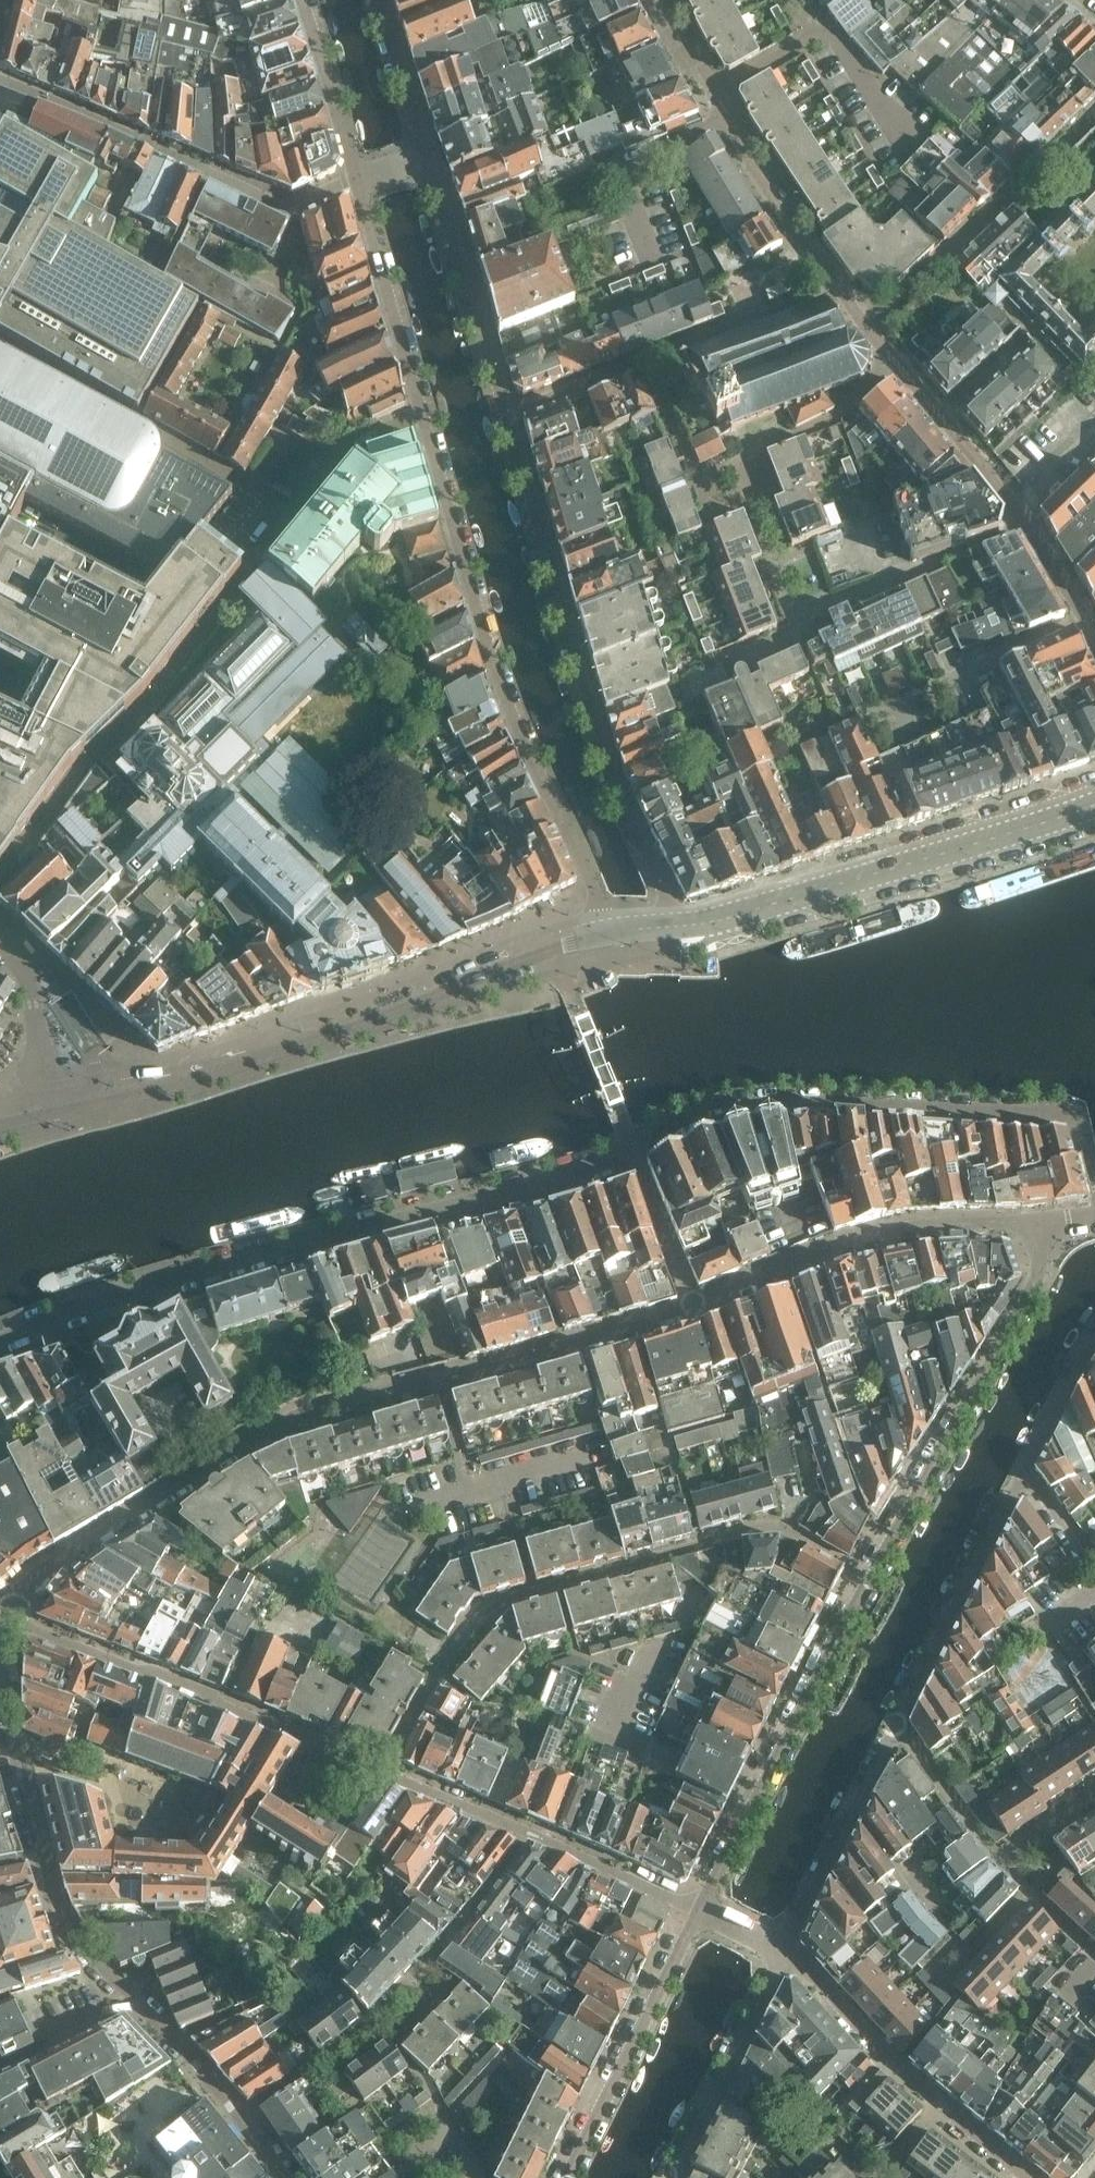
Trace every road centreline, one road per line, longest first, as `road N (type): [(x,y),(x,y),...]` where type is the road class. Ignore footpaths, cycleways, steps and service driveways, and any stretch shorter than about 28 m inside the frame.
road 1 (residential): [(678,923),(612,775),(425,157)]
road 2 (residential): [(357,180),(508,707),(612,930)]
road 3 (residential): [(10,1612),(83,1544),(280,1426),(693,1304)]
road 4 (residential): [(632,1148),(569,1173),(180,1278),(0,1340)]
road 5 (residential): [(379,1770),(437,1670),(500,1604),(763,1526),(800,1534),(871,1576)]
road 6 (residential): [(612,930),(339,1031),(147,1092),(50,1111)]
road 7 (residential): [(1093,1217),(1094,1176),(1077,1111),(764,1104),(726,1110),(632,1148)]
road 8 (residential): [(783,1950),(947,1645),(1020,1478)]
road 9 (residential): [(1094,799),(740,913),(678,923)]
road 10 (residential): [(128,1996),(90,1956),(34,1835),(4,1714),(10,1612)]
road 11 (residential): [(379,1770),(10,1612)]
road 12 (residential): [(1046,1224),(1036,1276),(871,1576)]
road 13 (residential): [(871,1576),(698,1908)]
road 14 (residential): [(693,1304),(845,1240),(899,1227),(1046,1224)]
road 15 (residential): [(698,1908),(379,1770)]
road 16 (residential): [(783,1950),(936,2107),(1023,2177)]
road 17 (residential): [(872,323),(1094,109)]
road 18 (residential): [(698,1908),(564,2177)]
road 19 (residential): [(912,570),(798,614),(745,454)]
road 20 (residential): [(872,323),(834,282),(714,99)]
road 21 (residential): [(714,99),(825,26),(909,131)]
road 22 (residential): [(663,2177),(783,1950)]
road 23 (residential): [(284,2177),(237,2112),(128,1996)]
road 24 (residential): [(300,0),(357,180)]
road 25 (residential): [(745,454),(841,413),(896,357)]
road 26 (residential): [(745,454),(691,472),(642,358)]
road 27 (residential): [(632,1148),(693,1304)]
road 28 (residential): [(1038,1902),(1001,1867),(1094,1801)]
road 29 (residential): [(425,157),(378,0)]
road 30 (residential): [(1020,1478),(1094,1343)]
road 31 (residential): [(0,2065),(128,1996)]
road 32 (residential): [(946,422),(1029,529)]
road 33 (residential): [(1029,529),(1094,640)]
road 34 (residential): [(912,570),(1029,529)]
road 35 (residential): [(1020,1478),(1094,1574)]

